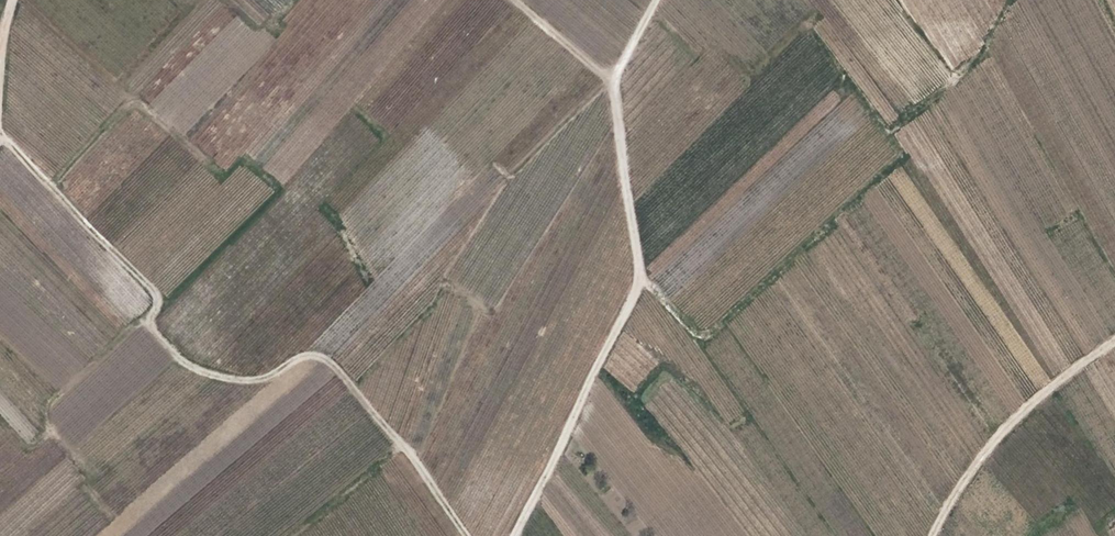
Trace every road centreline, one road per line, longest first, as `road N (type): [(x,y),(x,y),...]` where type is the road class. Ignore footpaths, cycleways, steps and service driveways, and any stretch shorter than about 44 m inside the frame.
road 1 (track): [(0,131),(159,299),(146,328),(186,367),(250,384),(308,352),(413,460),(466,535)]
road 2 (track): [(655,0),(617,84),(641,277),(517,535)]
road 3 (track): [(1114,345),(1030,404),(952,492),(931,535)]
road 4 (track): [(504,0),(617,84)]

